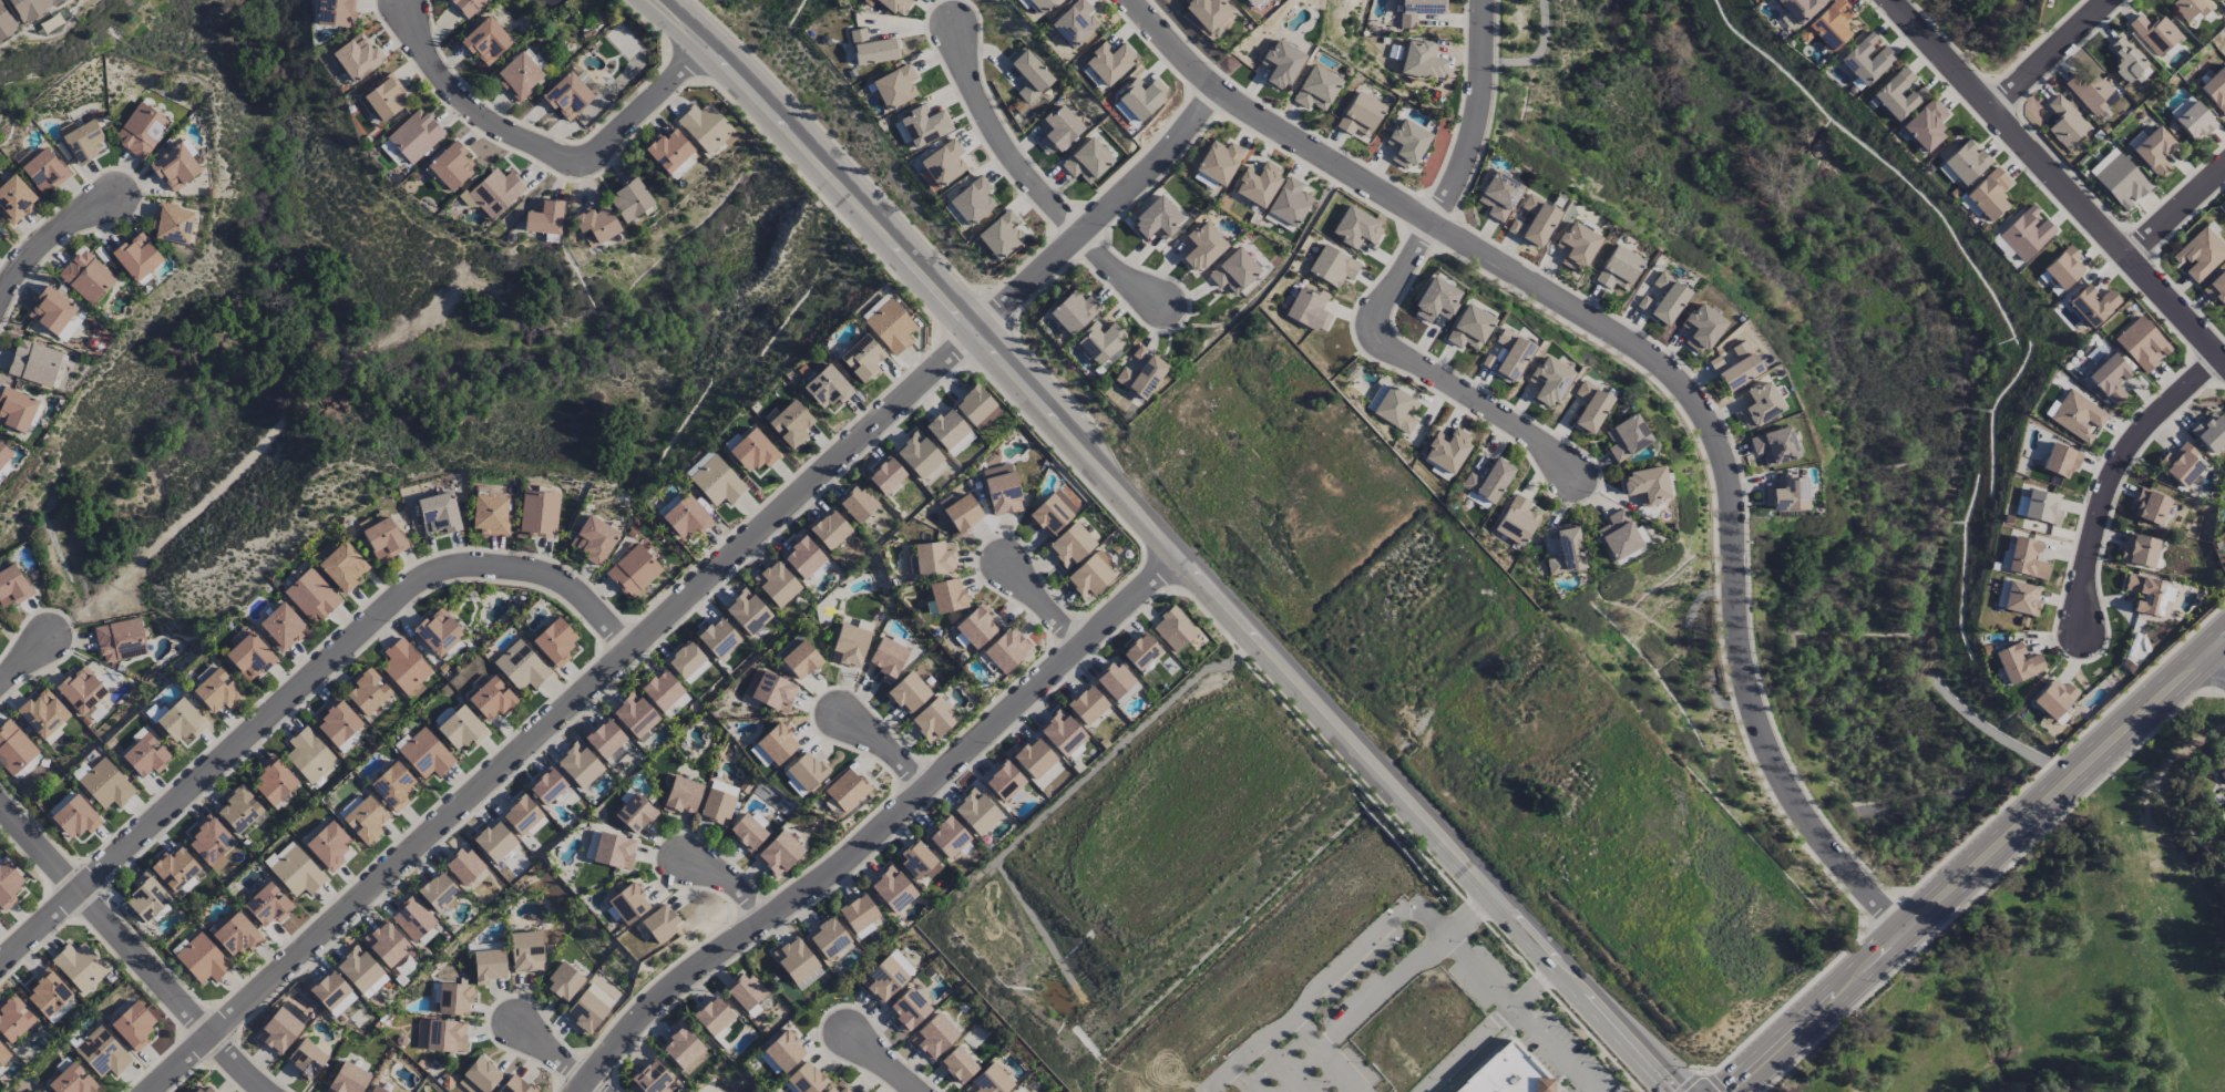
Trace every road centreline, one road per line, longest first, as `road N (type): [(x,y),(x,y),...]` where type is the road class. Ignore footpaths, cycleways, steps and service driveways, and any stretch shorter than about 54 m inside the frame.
road 1 (tertiary): [(1675,1091),(1176,556),(980,328),(655,0)]
road 2 (residential): [(1128,0),(1226,97),(1638,349),(1688,392),(1718,437),(1734,494),(1753,709),(1778,771),(1812,822),(1913,928)]
road 3 (residential): [(980,328),(152,1091)]
road 4 (residential): [(632,647),(562,580),(503,565),(449,565),(421,579),(0,962)]
road 5 (residential): [(579,1091),(647,1010),(822,880),(1176,556)]
road 6 (secondary): [(1728,1091),(2224,644)]
road 7 (residential): [(2224,363),(1895,0)]
road 8 (residential): [(404,9),(445,80),(491,122),(582,166),(608,151),(710,52)]
road 9 (residential): [(0,802),(270,1091)]
road 10 (residential): [(1575,478),(1501,413),(1388,352),(1376,324),(1436,228)]
road 11 (residential): [(957,29),(1002,144),(1129,286),(1161,307)]
road 12 (residential): [(980,328),(1226,97)]
road 13 (residential): [(2085,632),(2090,556),(2116,473),(2165,411),(2224,363)]
road 14 (residential): [(1436,228),(1472,156),(1486,91),(1489,0)]
road 15 (residential): [(1995,112),(2112,0)]
road 16 (residential): [(0,300),(52,235),(119,196)]
road 17 (residential): [(2130,260),(2224,173)]

